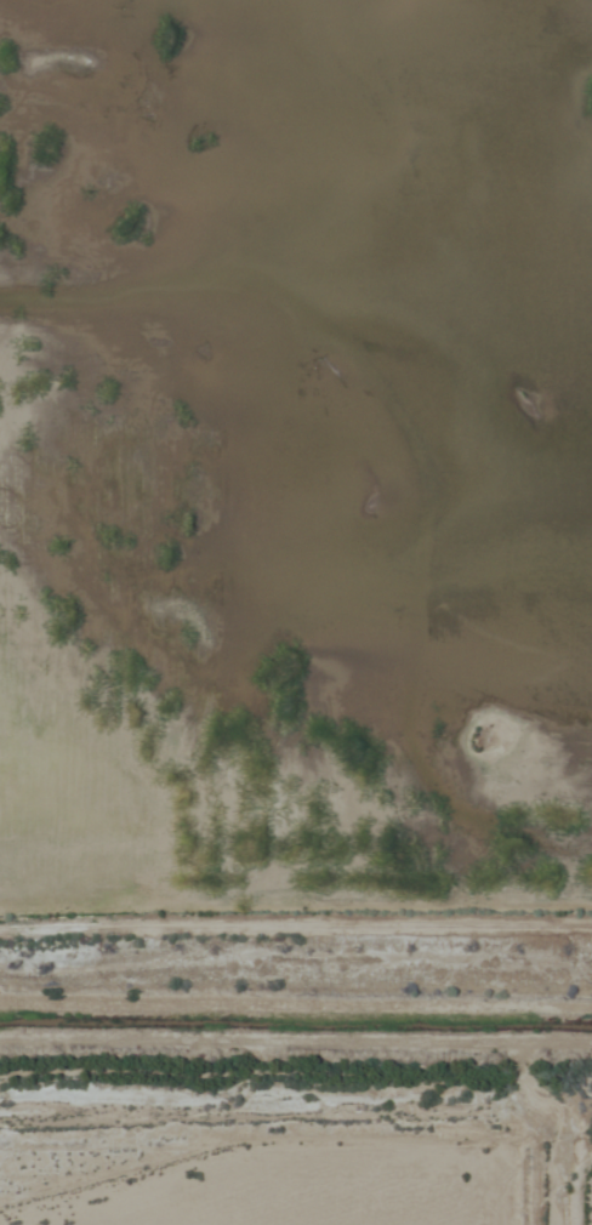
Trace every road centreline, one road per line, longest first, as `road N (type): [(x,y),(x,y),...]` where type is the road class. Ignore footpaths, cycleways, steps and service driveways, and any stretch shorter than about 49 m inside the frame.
road 1 (track): [(0,1060),(591,1058)]

